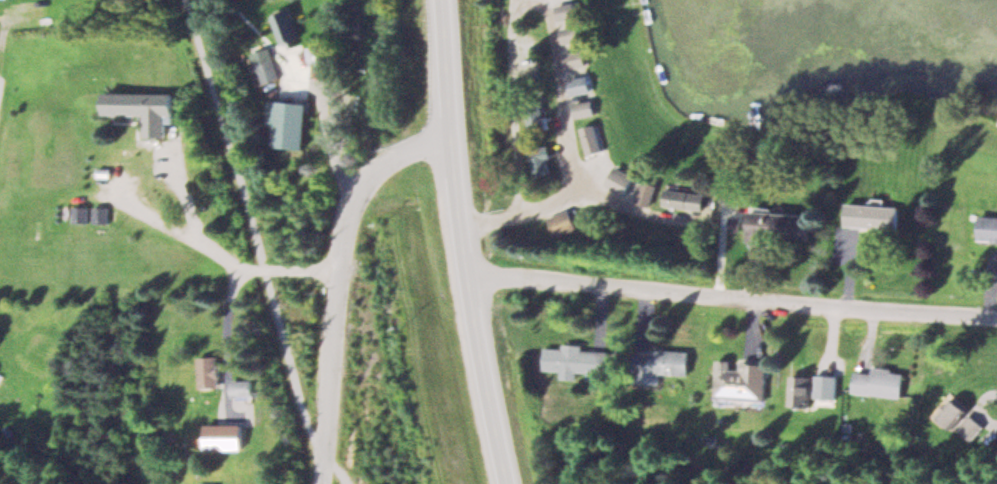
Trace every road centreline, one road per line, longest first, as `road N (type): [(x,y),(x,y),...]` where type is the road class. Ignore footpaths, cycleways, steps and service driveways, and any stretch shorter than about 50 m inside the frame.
road 1 (residential): [(996,322),(471,278)]
road 2 (secondary): [(510,483),(449,143),(443,0)]
road 3 (residential): [(318,483),(344,211),(372,169),(415,145),(449,143)]

